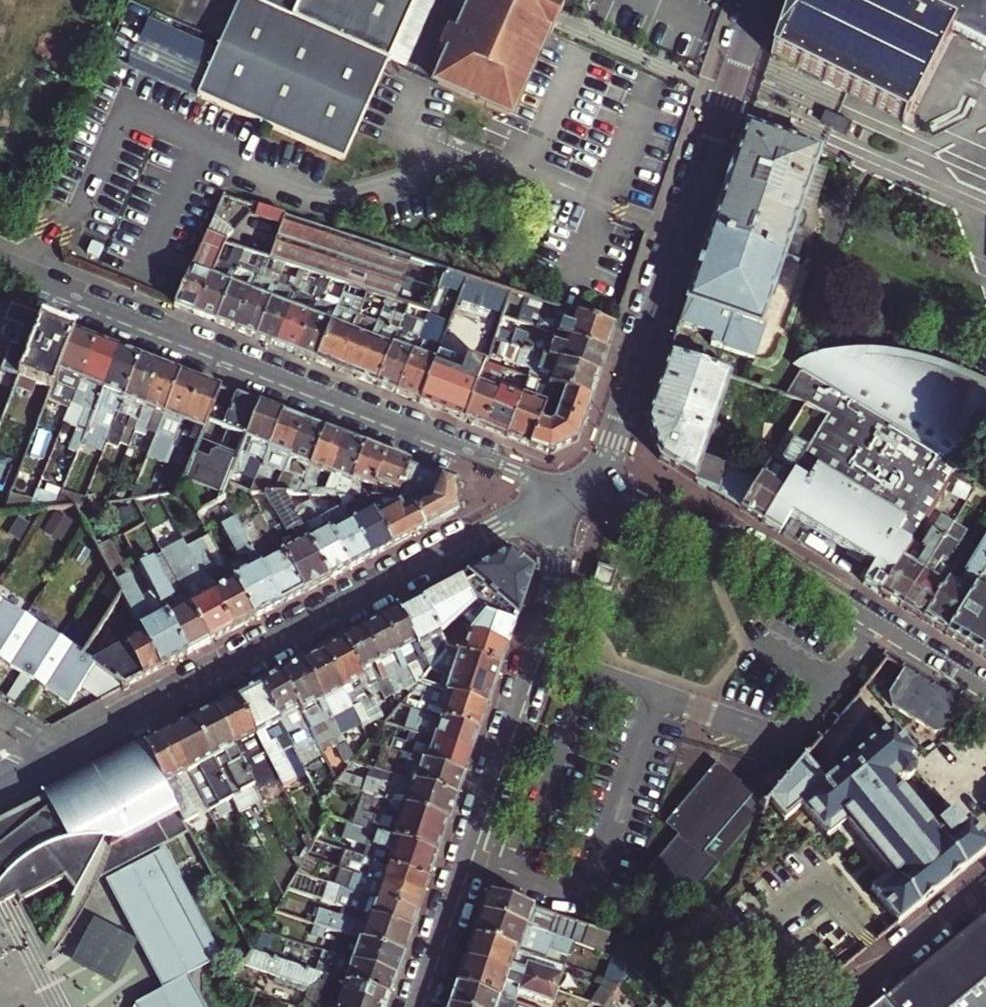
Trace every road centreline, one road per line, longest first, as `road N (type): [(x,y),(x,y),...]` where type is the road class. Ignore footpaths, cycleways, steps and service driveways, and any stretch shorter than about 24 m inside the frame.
road 1 (residential): [(559,502),(516,470),(0,267)]
road 2 (residential): [(559,502),(487,529),(62,757)]
road 3 (residential): [(559,502),(556,565),(416,1006)]
road 4 (tertiary): [(598,489),(761,0)]
road 5 (tertiary): [(985,691),(736,541),(598,489)]
road 6 (residential): [(834,1006),(985,883)]

